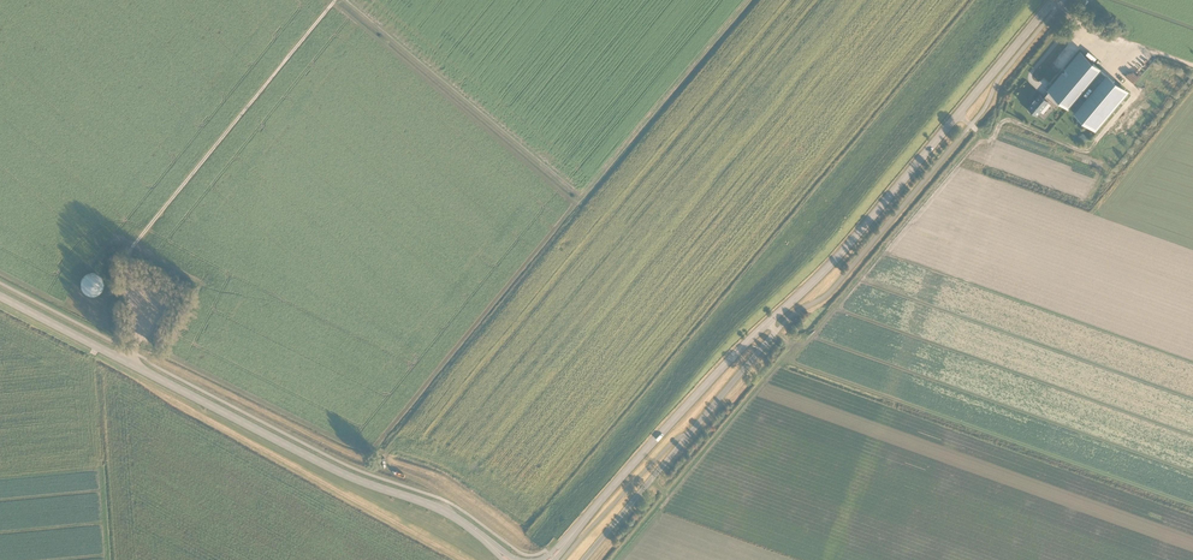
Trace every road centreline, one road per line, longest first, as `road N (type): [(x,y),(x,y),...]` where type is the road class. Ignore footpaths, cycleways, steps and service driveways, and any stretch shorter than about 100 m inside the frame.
road 1 (secondary): [(493,546),(444,510),(328,466),(0,295)]
road 2 (secondary): [(769,321),(824,270),(1054,0)]
road 3 (track): [(131,250),(335,0)]
road 4 (unclassified): [(583,559),(773,334),(769,321)]
road 5 (secondary): [(569,539),(769,321)]

